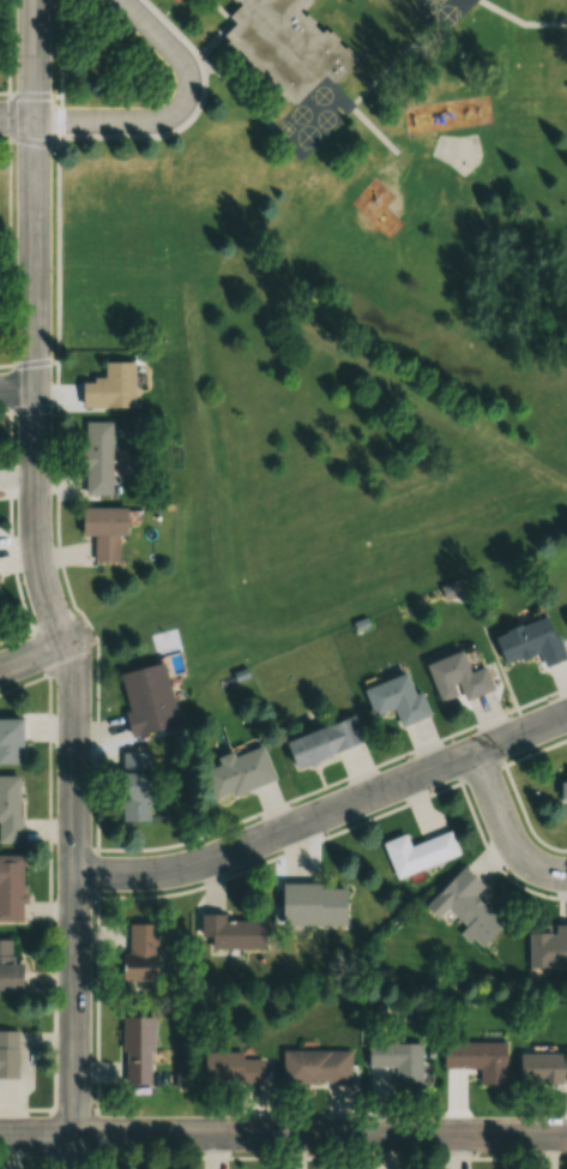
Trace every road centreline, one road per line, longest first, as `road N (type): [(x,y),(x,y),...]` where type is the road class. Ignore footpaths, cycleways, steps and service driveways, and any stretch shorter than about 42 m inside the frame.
road 1 (residential): [(76,1168),(76,697),(35,529),(35,0)]
road 2 (residential): [(566,1138),(0,1134)]
road 3 (residential): [(566,716),(206,864),(149,875),(76,874)]
road 4 (residential): [(476,754),(523,857),(566,879)]

